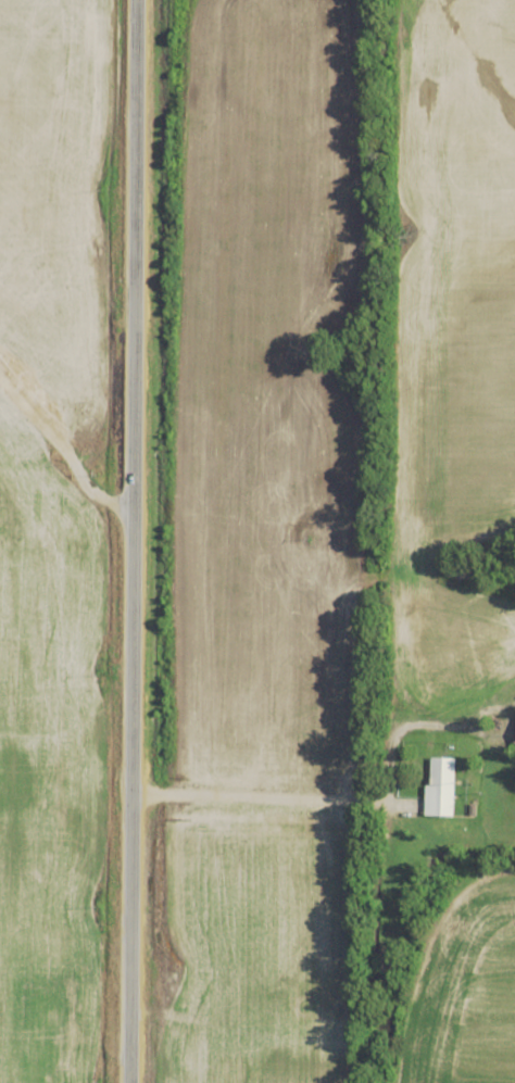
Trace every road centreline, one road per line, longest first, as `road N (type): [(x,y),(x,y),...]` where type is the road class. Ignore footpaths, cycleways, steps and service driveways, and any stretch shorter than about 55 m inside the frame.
road 1 (tertiary): [(121,1082),(128,0)]
road 2 (residential): [(385,802),(390,545)]
road 3 (residential): [(0,381),(126,516)]

